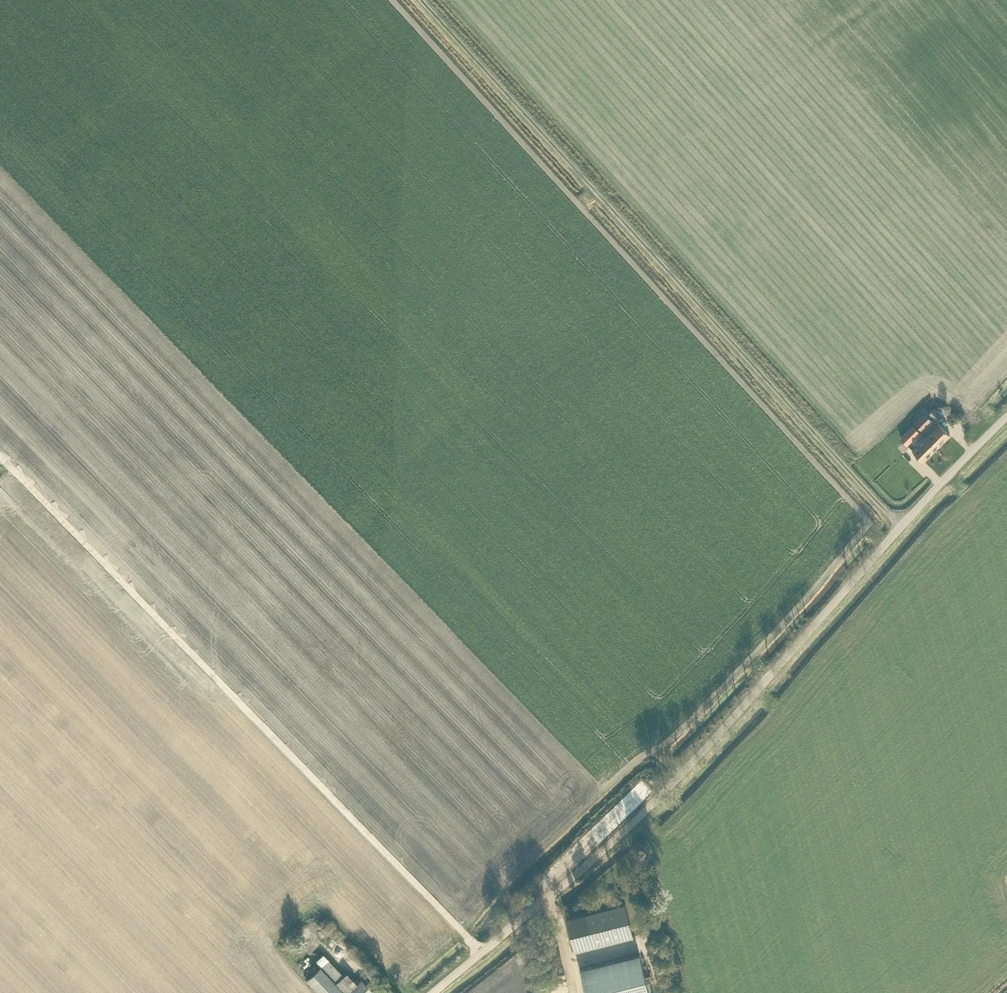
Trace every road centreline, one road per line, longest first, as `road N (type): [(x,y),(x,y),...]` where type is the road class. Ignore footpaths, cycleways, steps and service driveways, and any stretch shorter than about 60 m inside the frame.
road 1 (unclassified): [(438,992),(628,827),(1006,416)]
road 2 (track): [(899,530),(417,0)]

